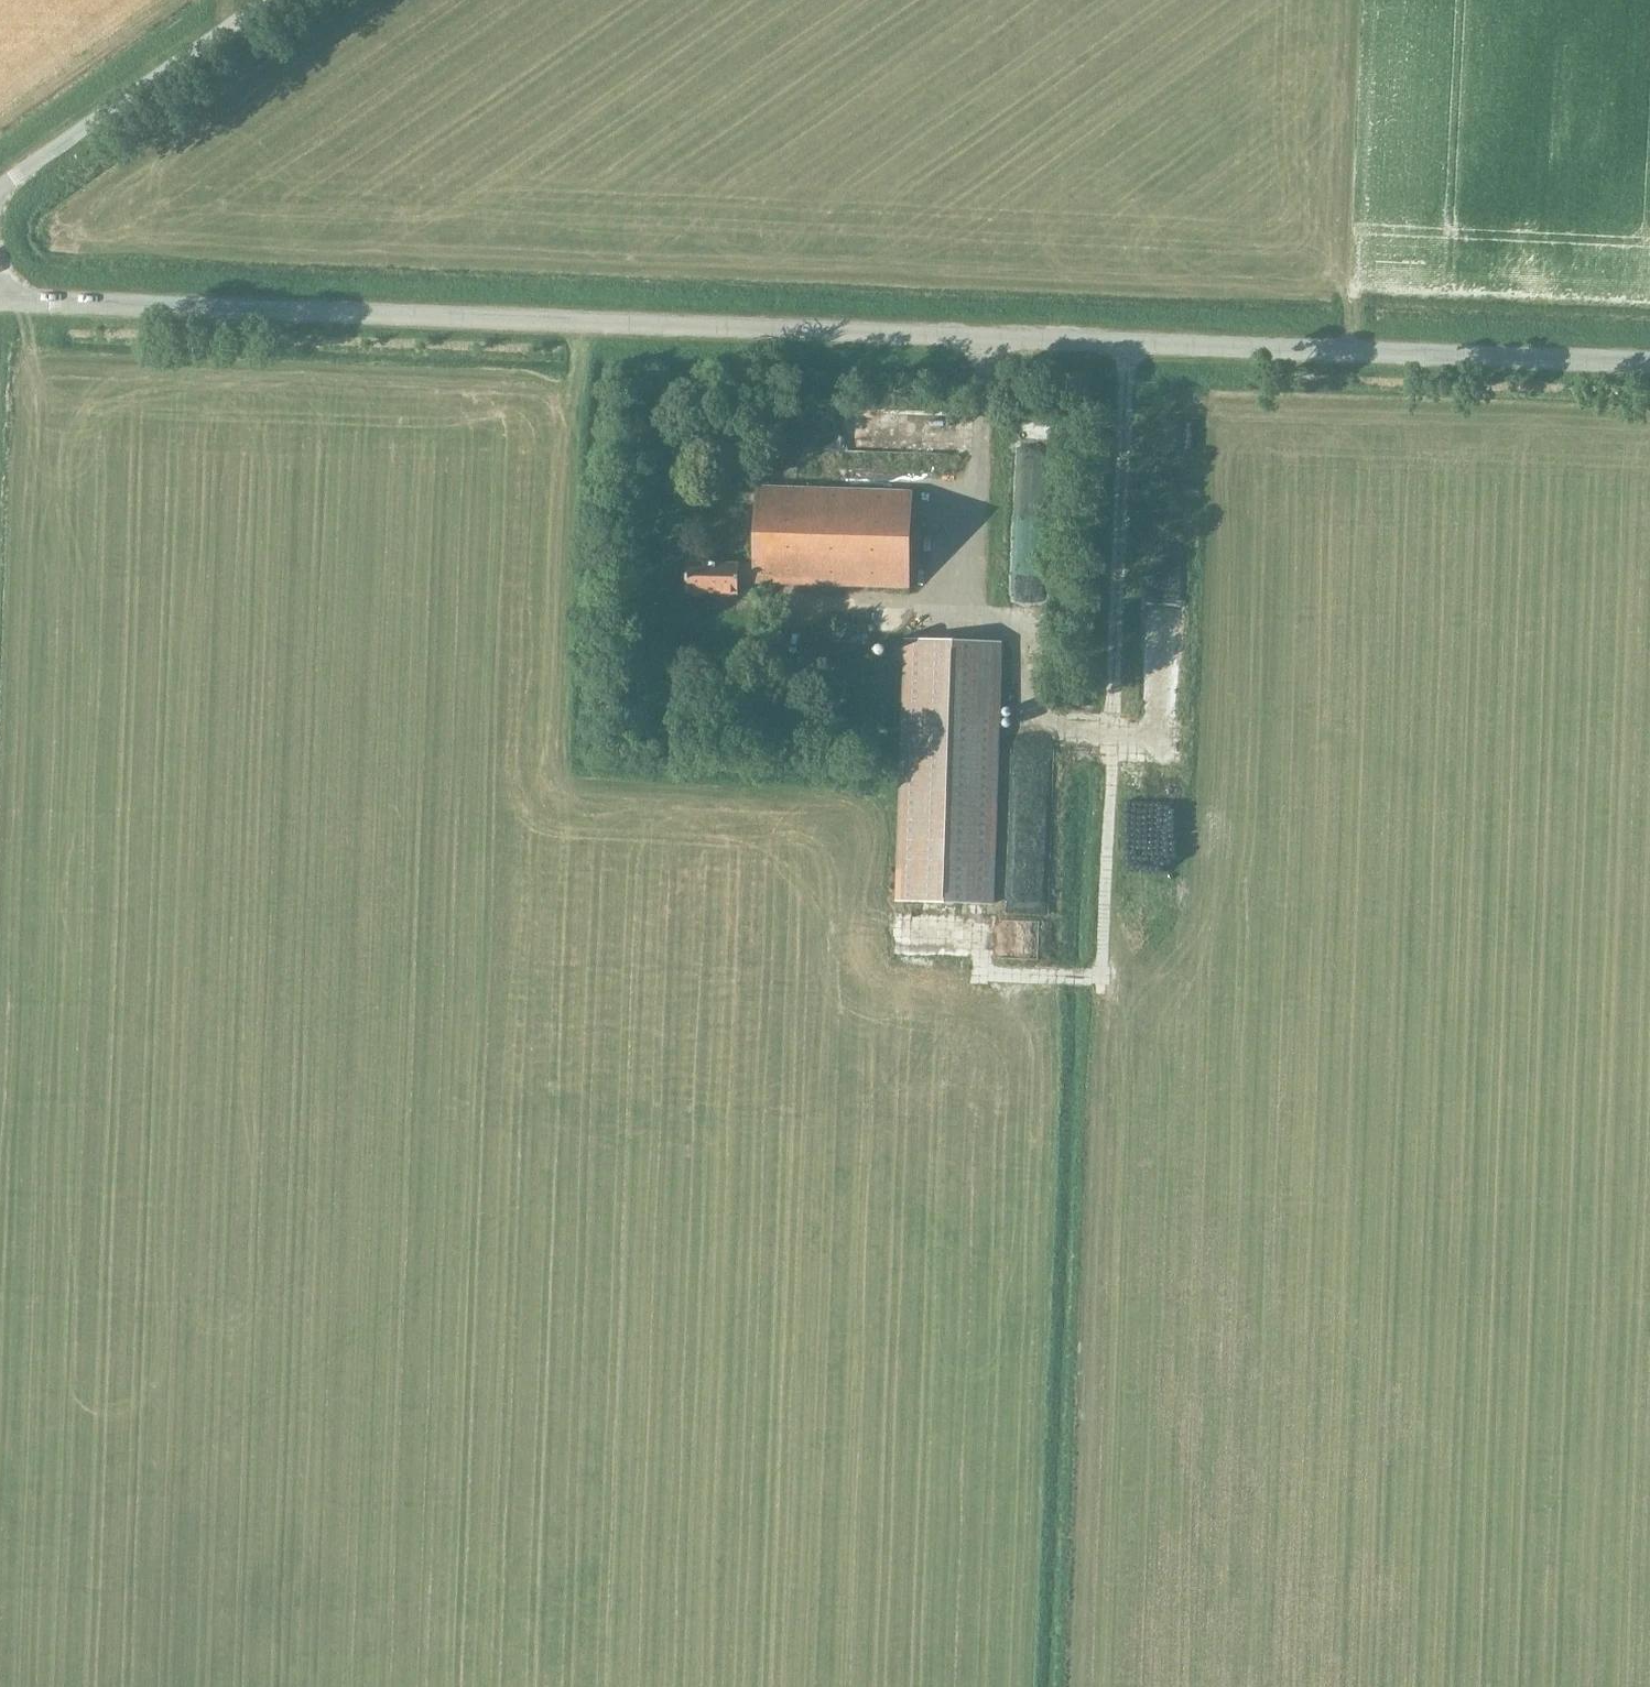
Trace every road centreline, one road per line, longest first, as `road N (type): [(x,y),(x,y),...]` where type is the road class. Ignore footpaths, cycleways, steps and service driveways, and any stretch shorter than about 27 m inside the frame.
road 1 (unclassified): [(1649,366),(26,303)]
road 2 (unclassified): [(0,186),(266,0)]

